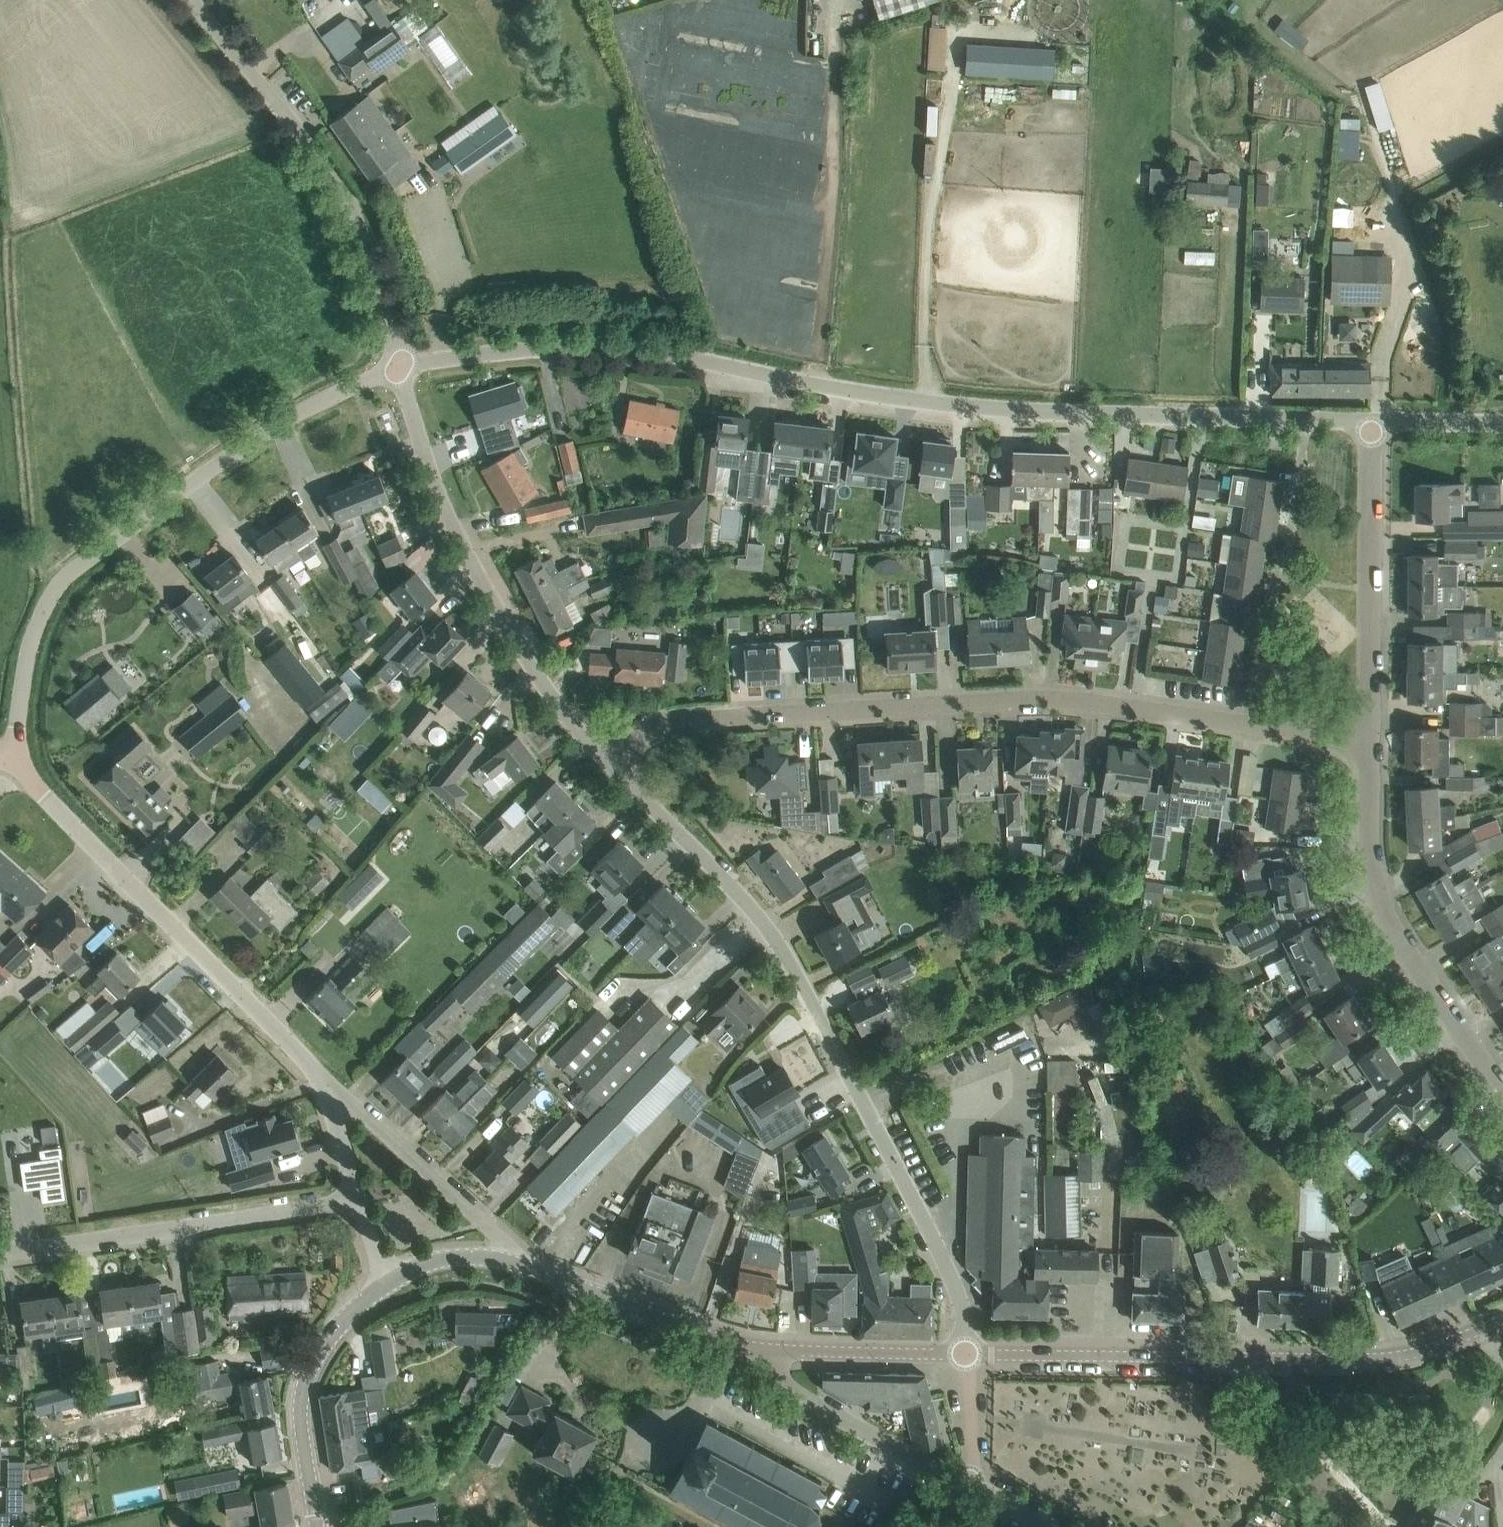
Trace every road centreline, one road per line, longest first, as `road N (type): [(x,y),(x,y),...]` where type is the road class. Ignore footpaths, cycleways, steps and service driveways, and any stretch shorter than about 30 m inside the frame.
road 1 (residential): [(399,366),(595,348),(1071,413),(1372,421)]
road 2 (residential): [(607,762),(648,729),(678,719),(1021,697),(1381,740)]
road 3 (residential): [(13,760),(25,655),(45,605),(87,559),(300,408),(399,366)]
road 4 (tertiary): [(967,1355),(1393,1360),(1482,1333)]
road 5 (residential): [(967,1355),(939,1249),(760,919)]
road 6 (residential): [(607,762),(554,707),(457,533),(399,366)]
road 7 (residential): [(327,1080),(13,760)]
road 8 (unclassified): [(399,366),(337,183),(191,0)]
road 9 (residential): [(1502,1086),(1407,948),(1382,898),(1381,740)]
road 10 (residential): [(0,1254),(360,1203)]
road 11 (residential): [(1381,740),(1372,421)]
road 12 (tertiary): [(317,1526),(301,1429),(304,1384),(321,1344),(387,1284)]
road 13 (residential): [(524,1267),(483,1214),(327,1080)]
road 14 (tertiary): [(777,1352),(729,1344),(524,1267)]
road 15 (tertiary): [(972,1486),(796,1393),(777,1352)]
road 16 (residential): [(760,919),(607,762)]
road 17 (tertiary): [(967,1355),(777,1352)]
road 18 (tertiary): [(387,1284),(455,1256),(524,1267)]
road 19 (tertiary): [(972,1486),(967,1355)]
road 20 (residential): [(1502,423),(1372,421)]
road 21 (residential): [(360,1203),(327,1080)]

